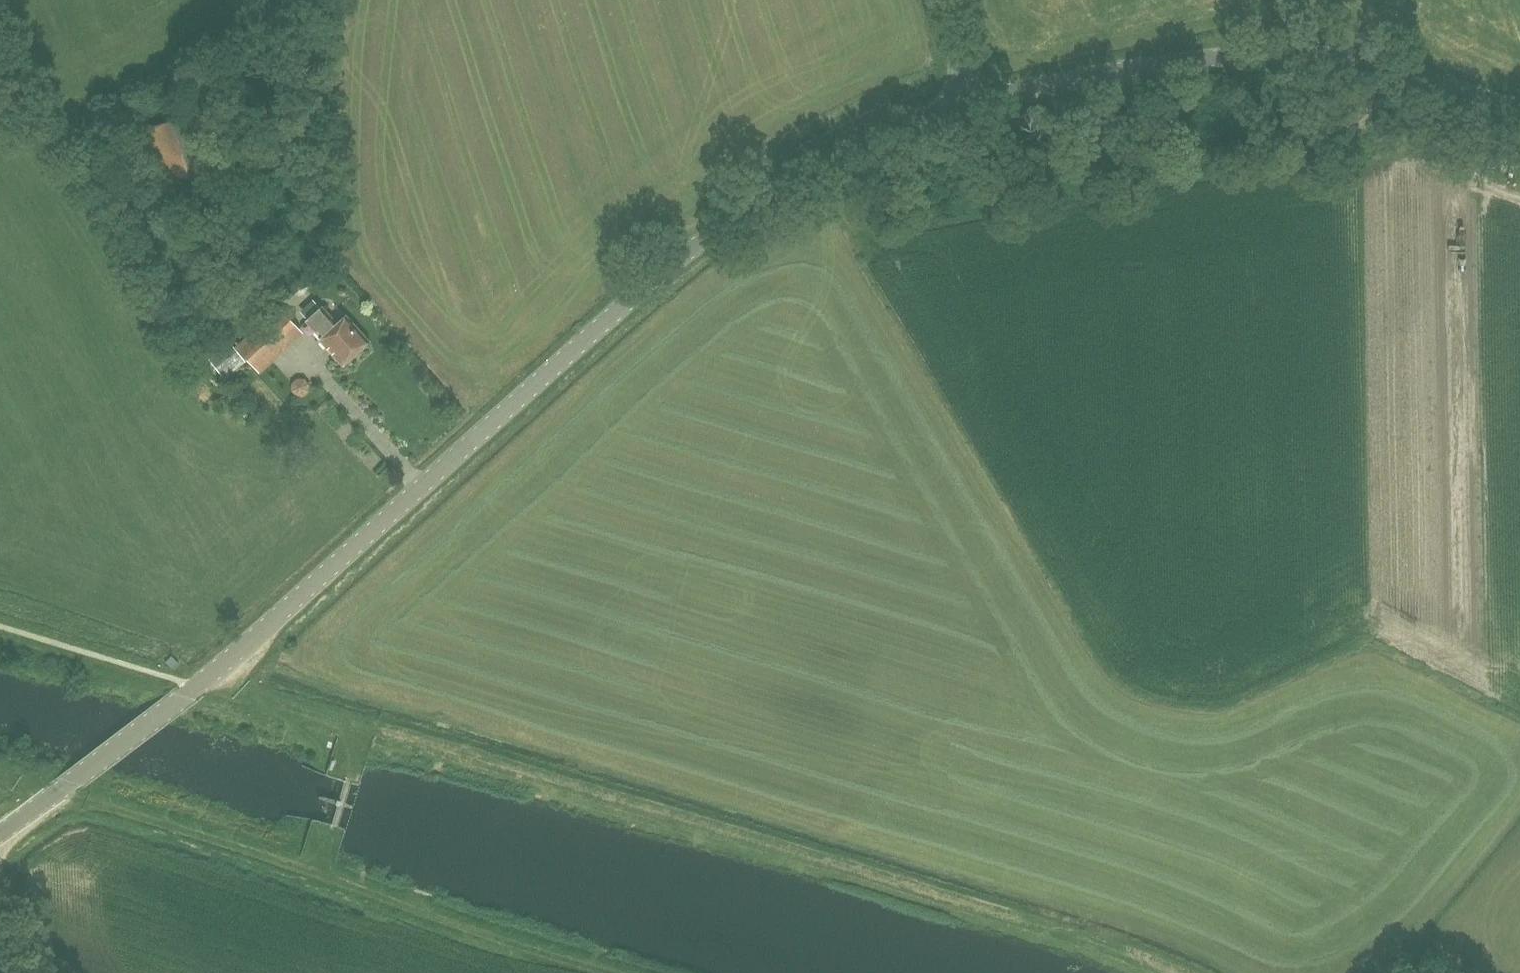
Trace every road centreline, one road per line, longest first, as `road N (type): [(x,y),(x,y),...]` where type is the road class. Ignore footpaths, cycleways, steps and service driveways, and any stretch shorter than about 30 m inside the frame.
road 1 (unclassified): [(0,832),(198,687),(715,230),(886,130),(972,101)]
road 2 (track): [(621,972),(0,776)]
road 3 (unclassified): [(1519,113),(1308,48),(1176,50),(972,101)]

